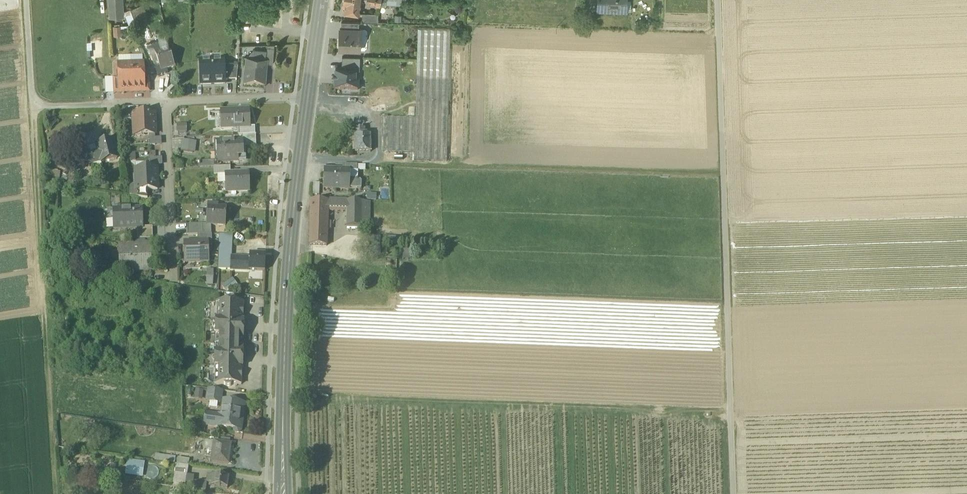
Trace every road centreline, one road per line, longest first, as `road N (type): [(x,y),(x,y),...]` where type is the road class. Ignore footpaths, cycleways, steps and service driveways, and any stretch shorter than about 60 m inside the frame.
road 1 (unclassified): [(718,0),(733,493)]
road 2 (track): [(298,161),(723,173)]
road 3 (primary): [(308,97),(286,308),(282,493)]
road 4 (track): [(55,493),(33,106)]
road 5 (residential): [(165,102),(33,106),(27,0)]
road 6 (residential): [(173,272),(165,102)]
road 7 (residential): [(308,97),(165,102)]

